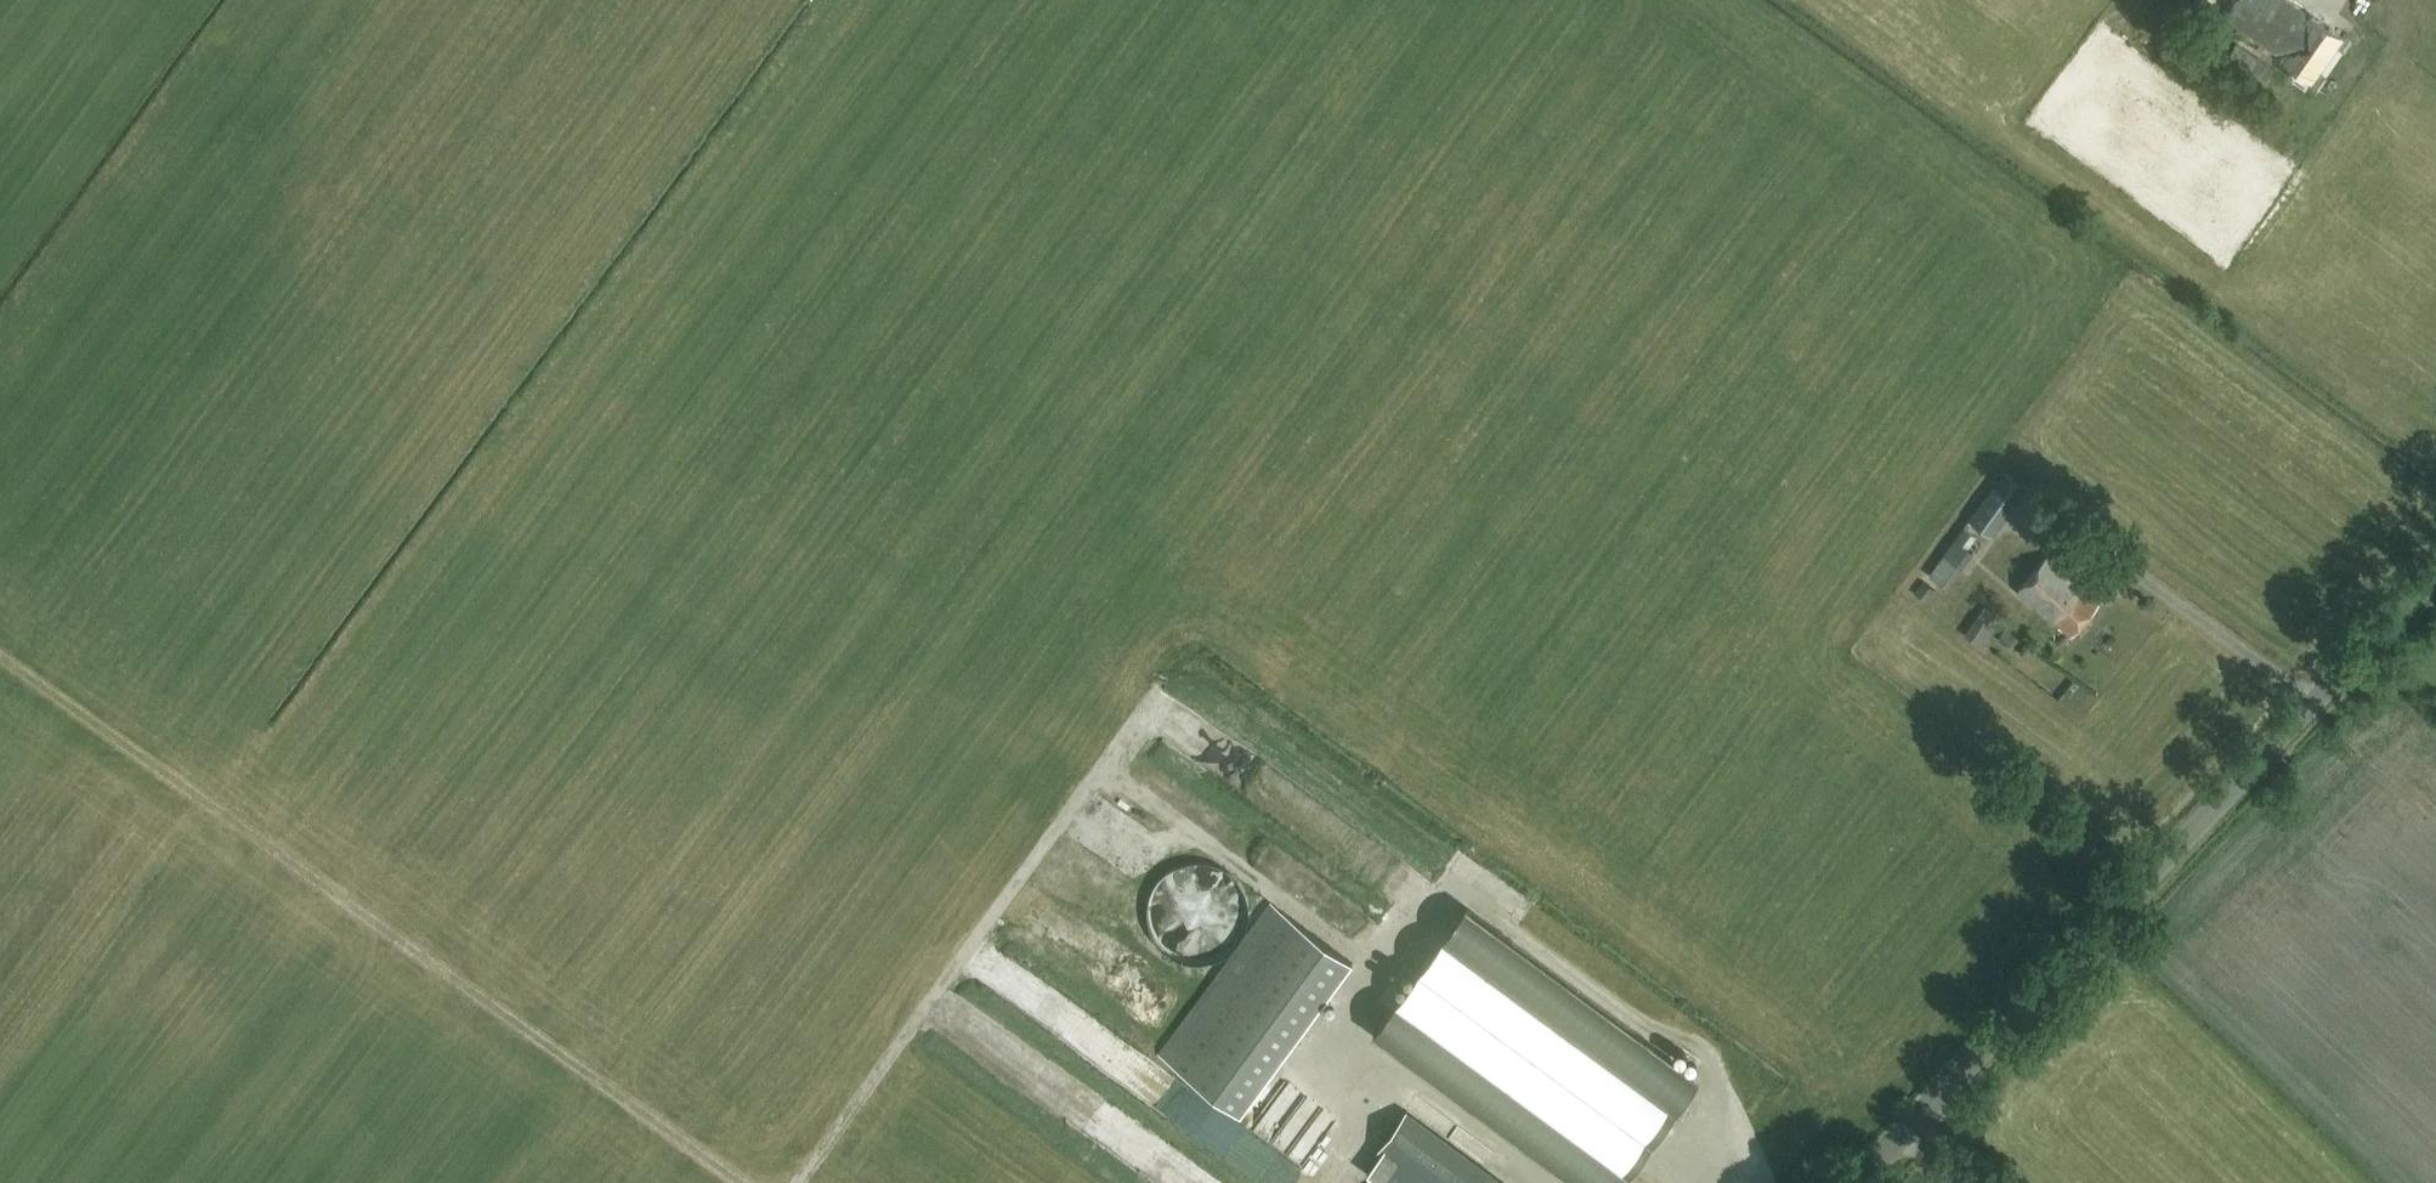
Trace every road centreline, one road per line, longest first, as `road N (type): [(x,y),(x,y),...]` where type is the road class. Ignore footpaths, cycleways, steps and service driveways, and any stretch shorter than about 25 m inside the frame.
road 1 (unclassified): [(1856,1182),(2435,571)]

